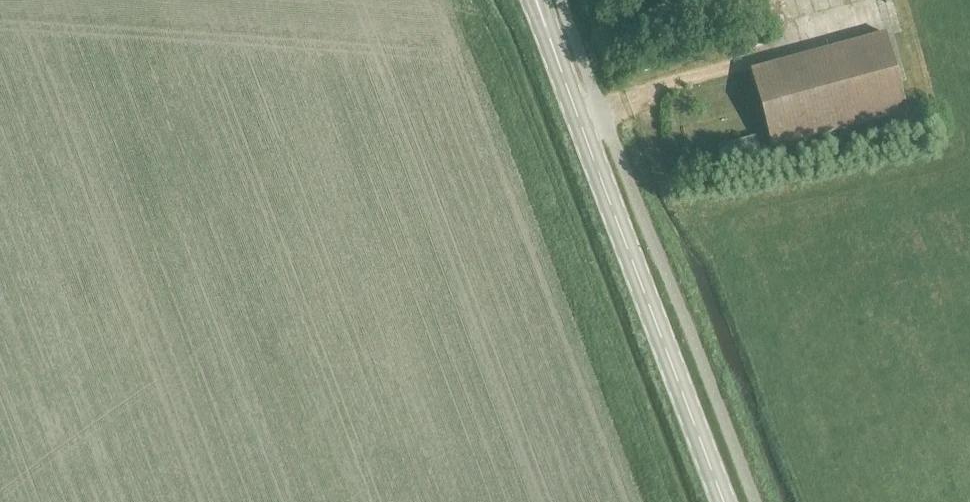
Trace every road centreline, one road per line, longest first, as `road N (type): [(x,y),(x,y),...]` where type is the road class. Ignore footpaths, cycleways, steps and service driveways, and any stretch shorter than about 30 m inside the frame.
road 1 (secondary): [(536,0),(725,501)]

